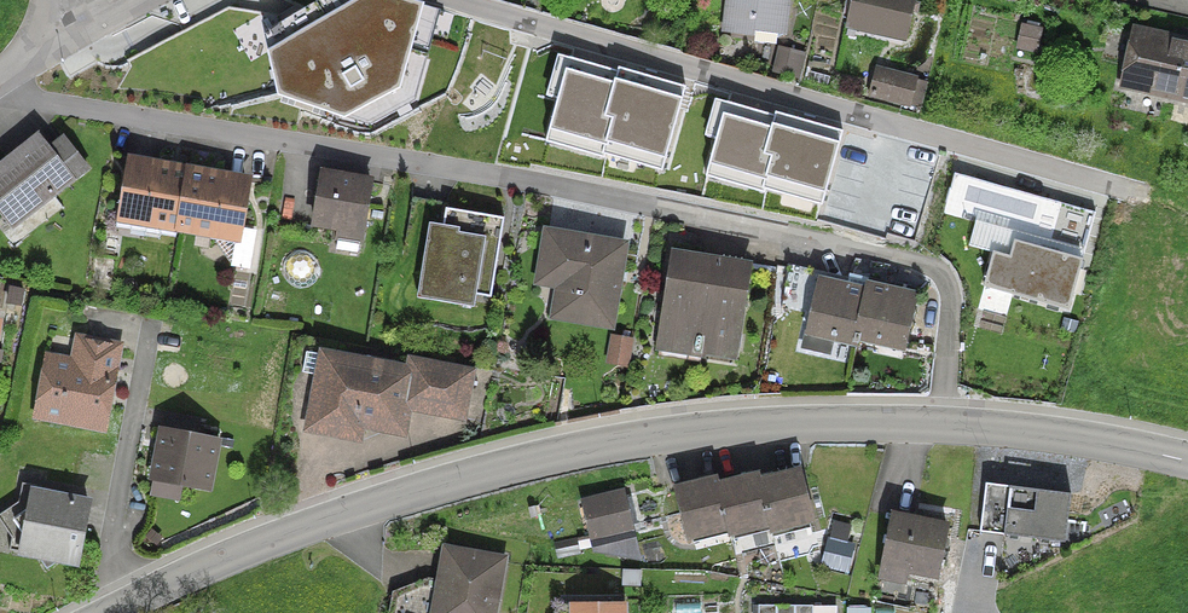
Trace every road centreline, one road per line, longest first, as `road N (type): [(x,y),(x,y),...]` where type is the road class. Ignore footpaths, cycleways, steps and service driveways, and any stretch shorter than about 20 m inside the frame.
road 1 (residential): [(942,424),(950,303),(945,277),(914,260),(28,101),(0,78)]
road 2 (tertiary): [(109,612),(307,531),(506,471),(667,435),(942,424)]
road 3 (tertiary): [(942,424),(1064,435),(1187,460)]

